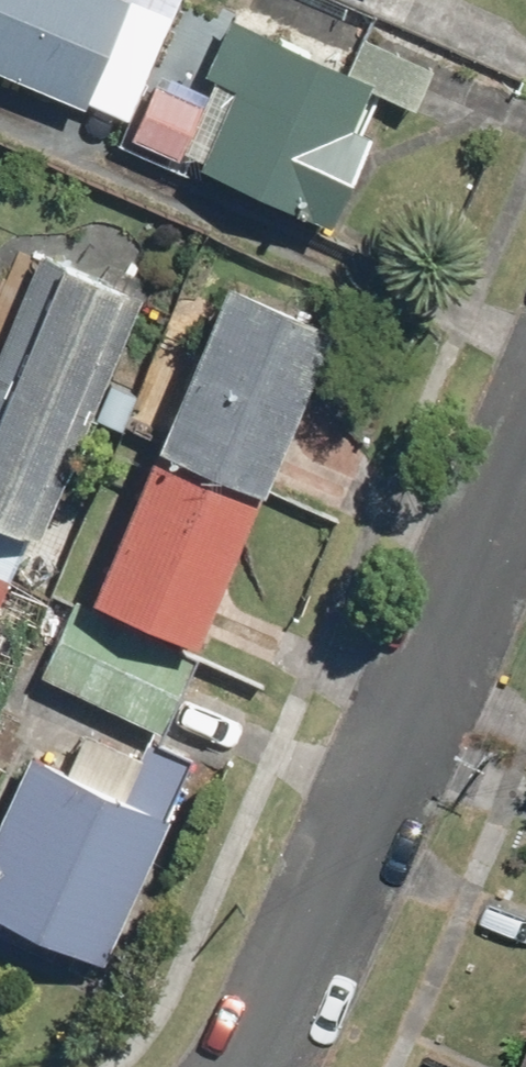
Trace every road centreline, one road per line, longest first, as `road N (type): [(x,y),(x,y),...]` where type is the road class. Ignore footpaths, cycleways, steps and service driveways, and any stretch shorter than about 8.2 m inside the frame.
road 1 (residential): [(249,1066),(525,444)]

